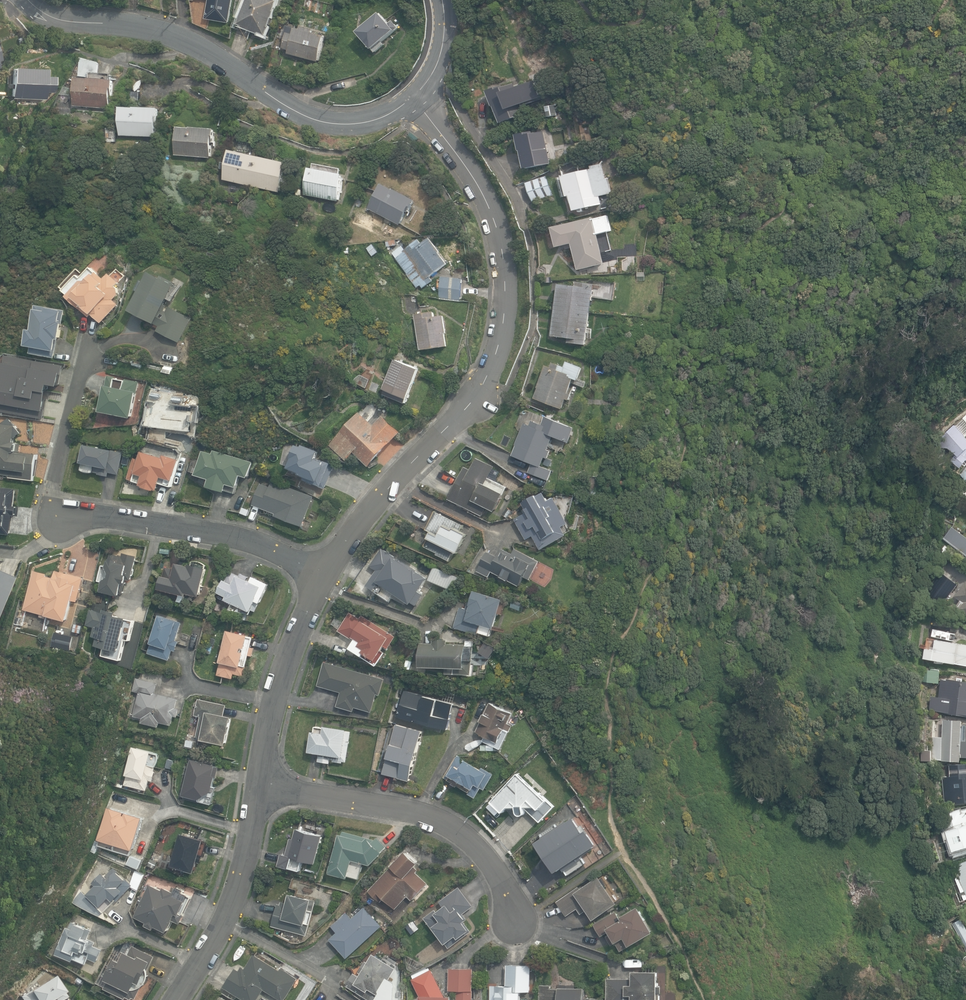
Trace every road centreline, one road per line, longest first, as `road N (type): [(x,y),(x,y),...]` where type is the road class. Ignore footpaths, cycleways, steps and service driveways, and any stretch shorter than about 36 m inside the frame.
road 1 (residential): [(327,572),(389,484),(476,395),(505,328),(502,256),(487,206),(416,91)]
road 2 (residential): [(416,91),(376,117),(318,119),(177,38),(53,16),(28,0)]
road 3 (residential): [(517,926),(509,888),(463,833),(420,814),(261,785)]
road 4 (residential): [(59,519),(223,534),(327,572)]
road 5 (residential): [(172,999),(223,921),(261,785)]
road 6 (residential): [(261,785),(274,699),(327,572)]

